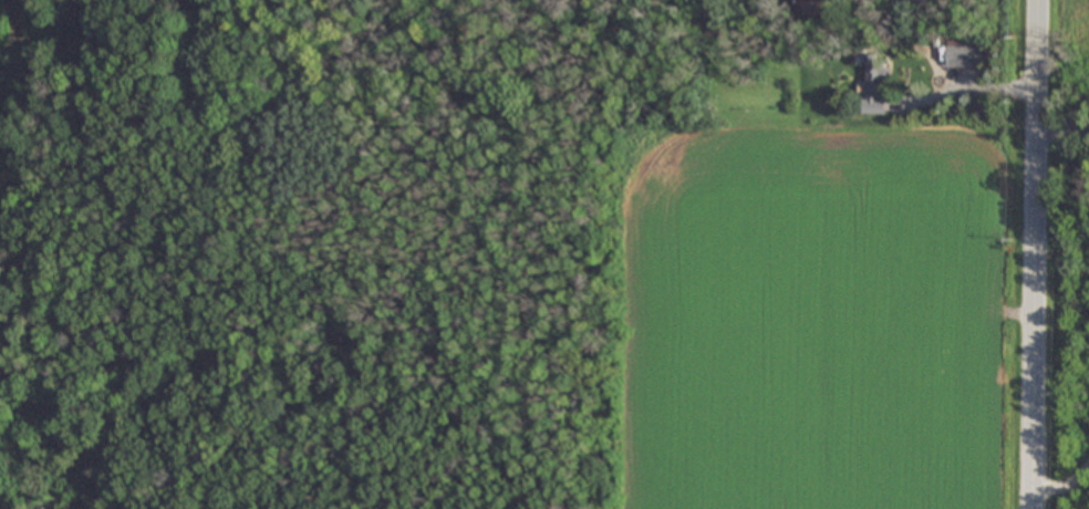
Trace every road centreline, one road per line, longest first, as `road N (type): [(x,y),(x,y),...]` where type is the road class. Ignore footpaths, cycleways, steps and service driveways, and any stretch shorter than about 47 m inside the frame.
road 1 (secondary): [(1039,0),(1035,508)]

